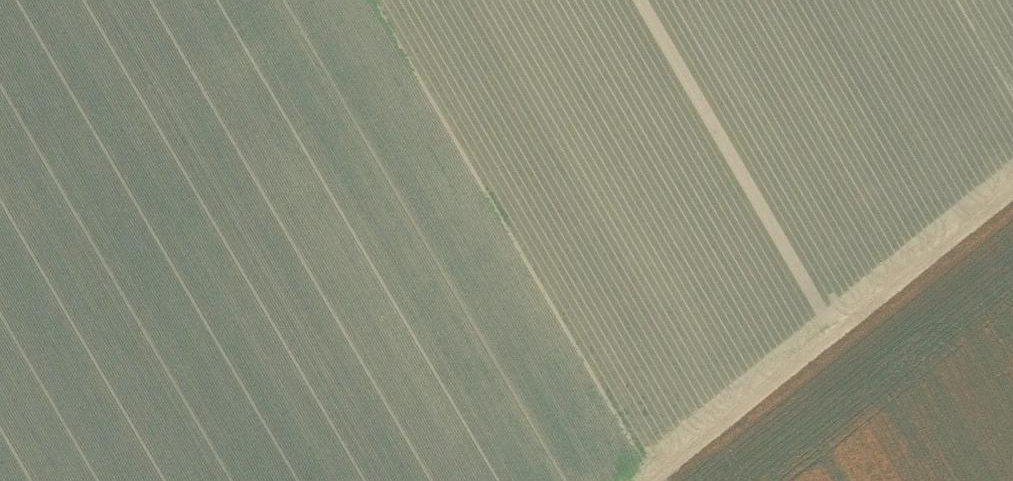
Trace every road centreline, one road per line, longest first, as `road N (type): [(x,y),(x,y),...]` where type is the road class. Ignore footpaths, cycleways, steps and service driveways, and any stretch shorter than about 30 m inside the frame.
road 1 (track): [(1012,192),(656,480)]

